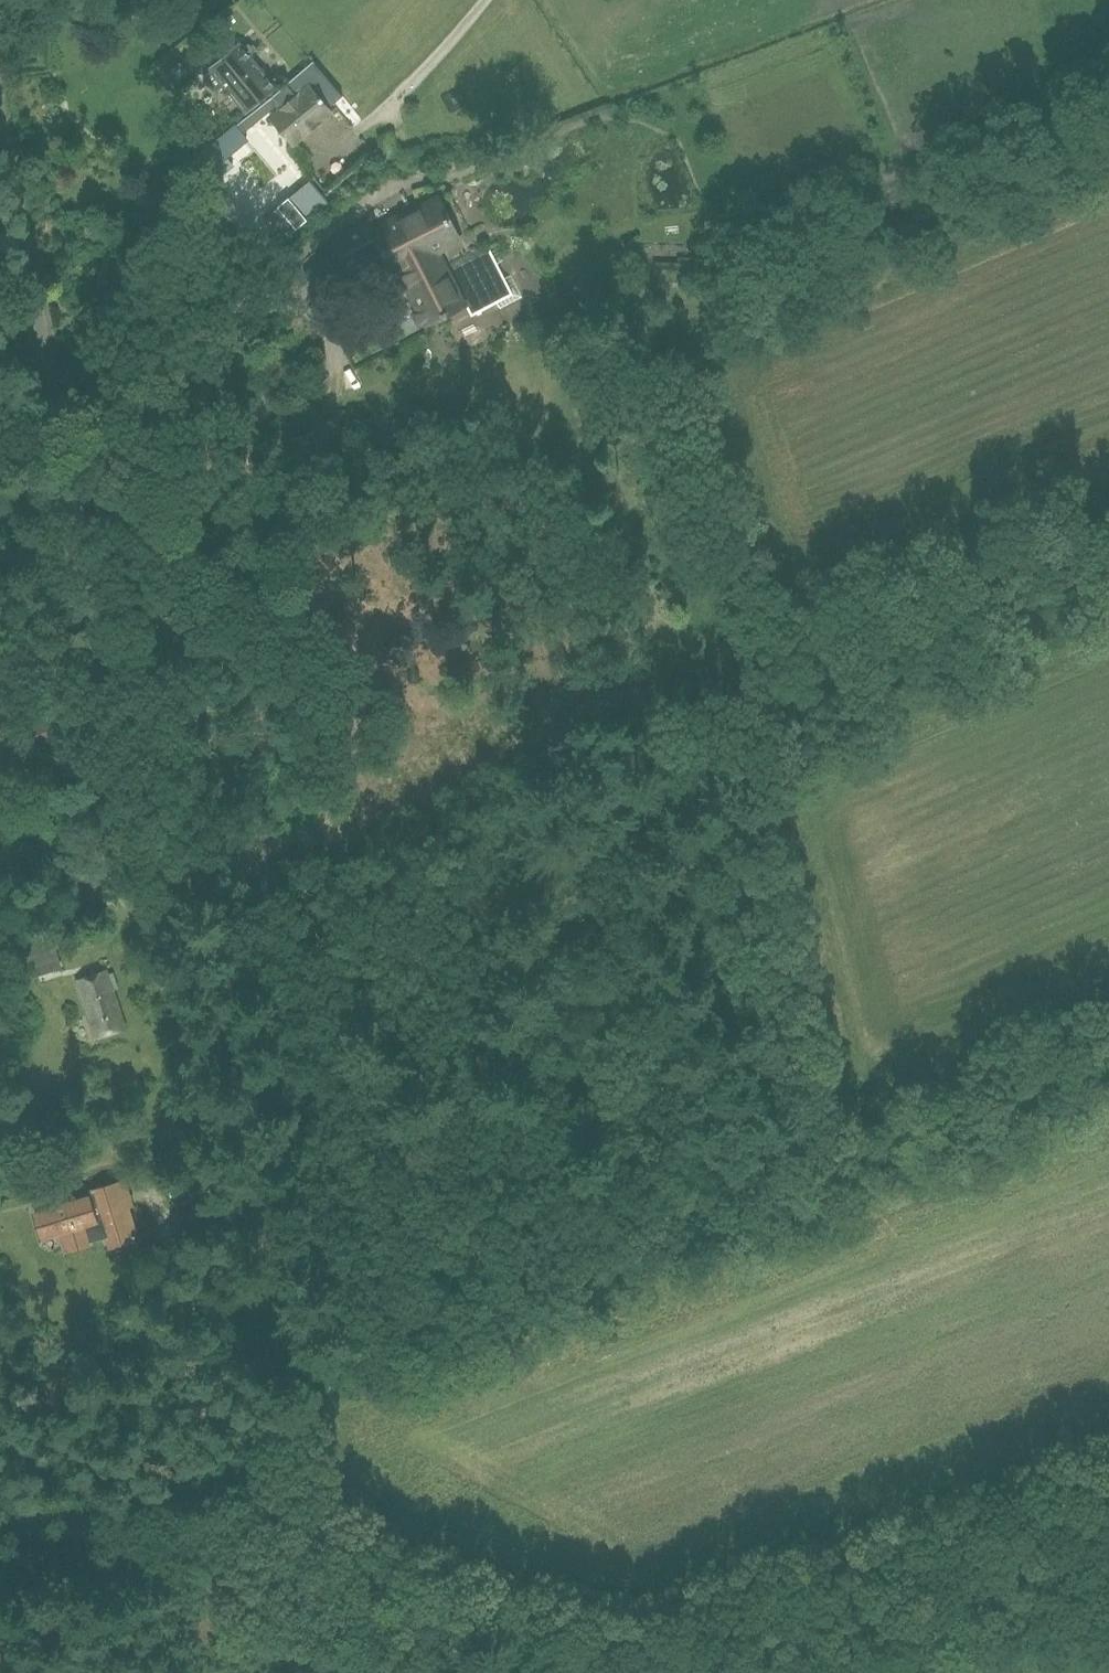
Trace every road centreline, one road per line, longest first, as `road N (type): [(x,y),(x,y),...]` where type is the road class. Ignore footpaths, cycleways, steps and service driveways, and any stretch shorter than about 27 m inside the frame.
road 1 (residential): [(0,926),(77,906),(107,881),(116,832),(0,115)]
road 2 (unclassified): [(0,1536),(221,1543),(308,1562),(492,1659),(558,1672)]
road 3 (unclassified): [(724,1672),(1108,1531)]

